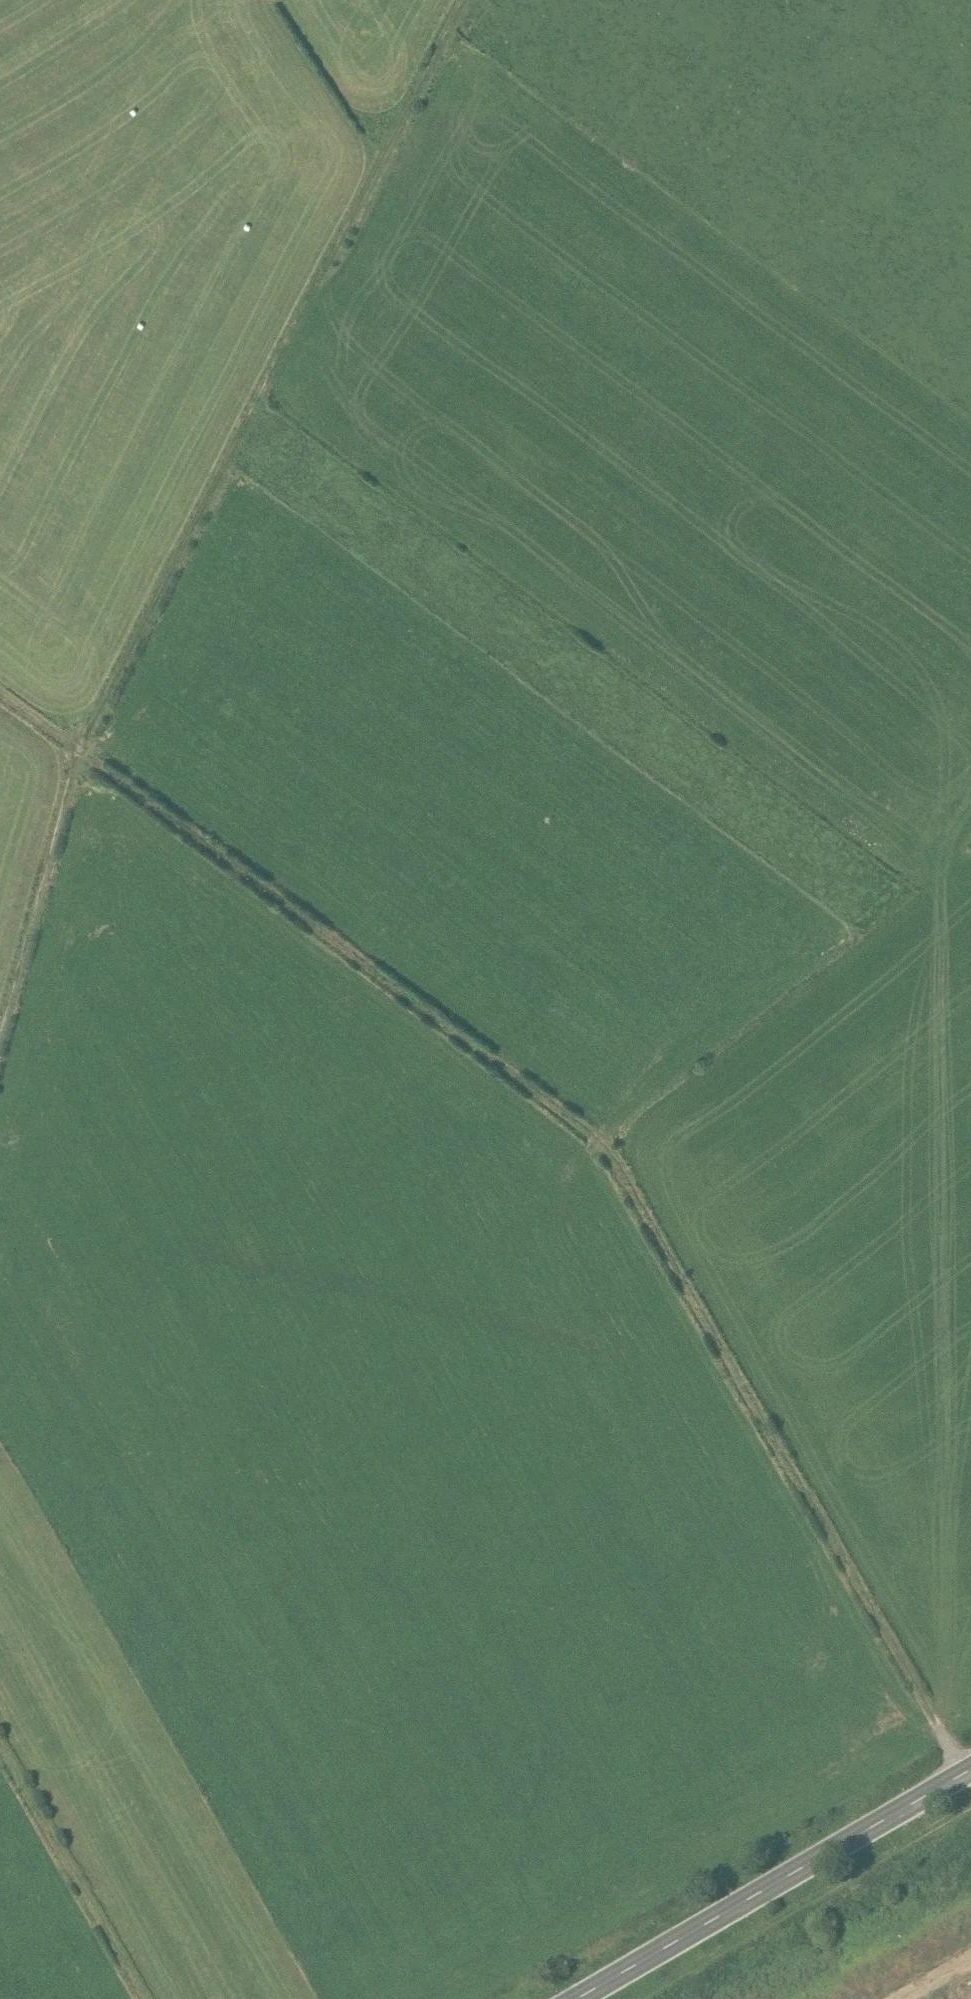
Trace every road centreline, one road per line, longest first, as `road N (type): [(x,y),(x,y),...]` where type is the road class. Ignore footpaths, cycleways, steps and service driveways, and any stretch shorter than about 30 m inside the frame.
road 1 (track): [(966,1771),(608,1143),(82,745)]
road 2 (track): [(461,0),(82,745),(0,1041)]
road 3 (secondary): [(970,1768),(570,1998)]
road 4 (track): [(970,1806),(637,1998)]
road 5 (track): [(141,1998),(0,1743)]

